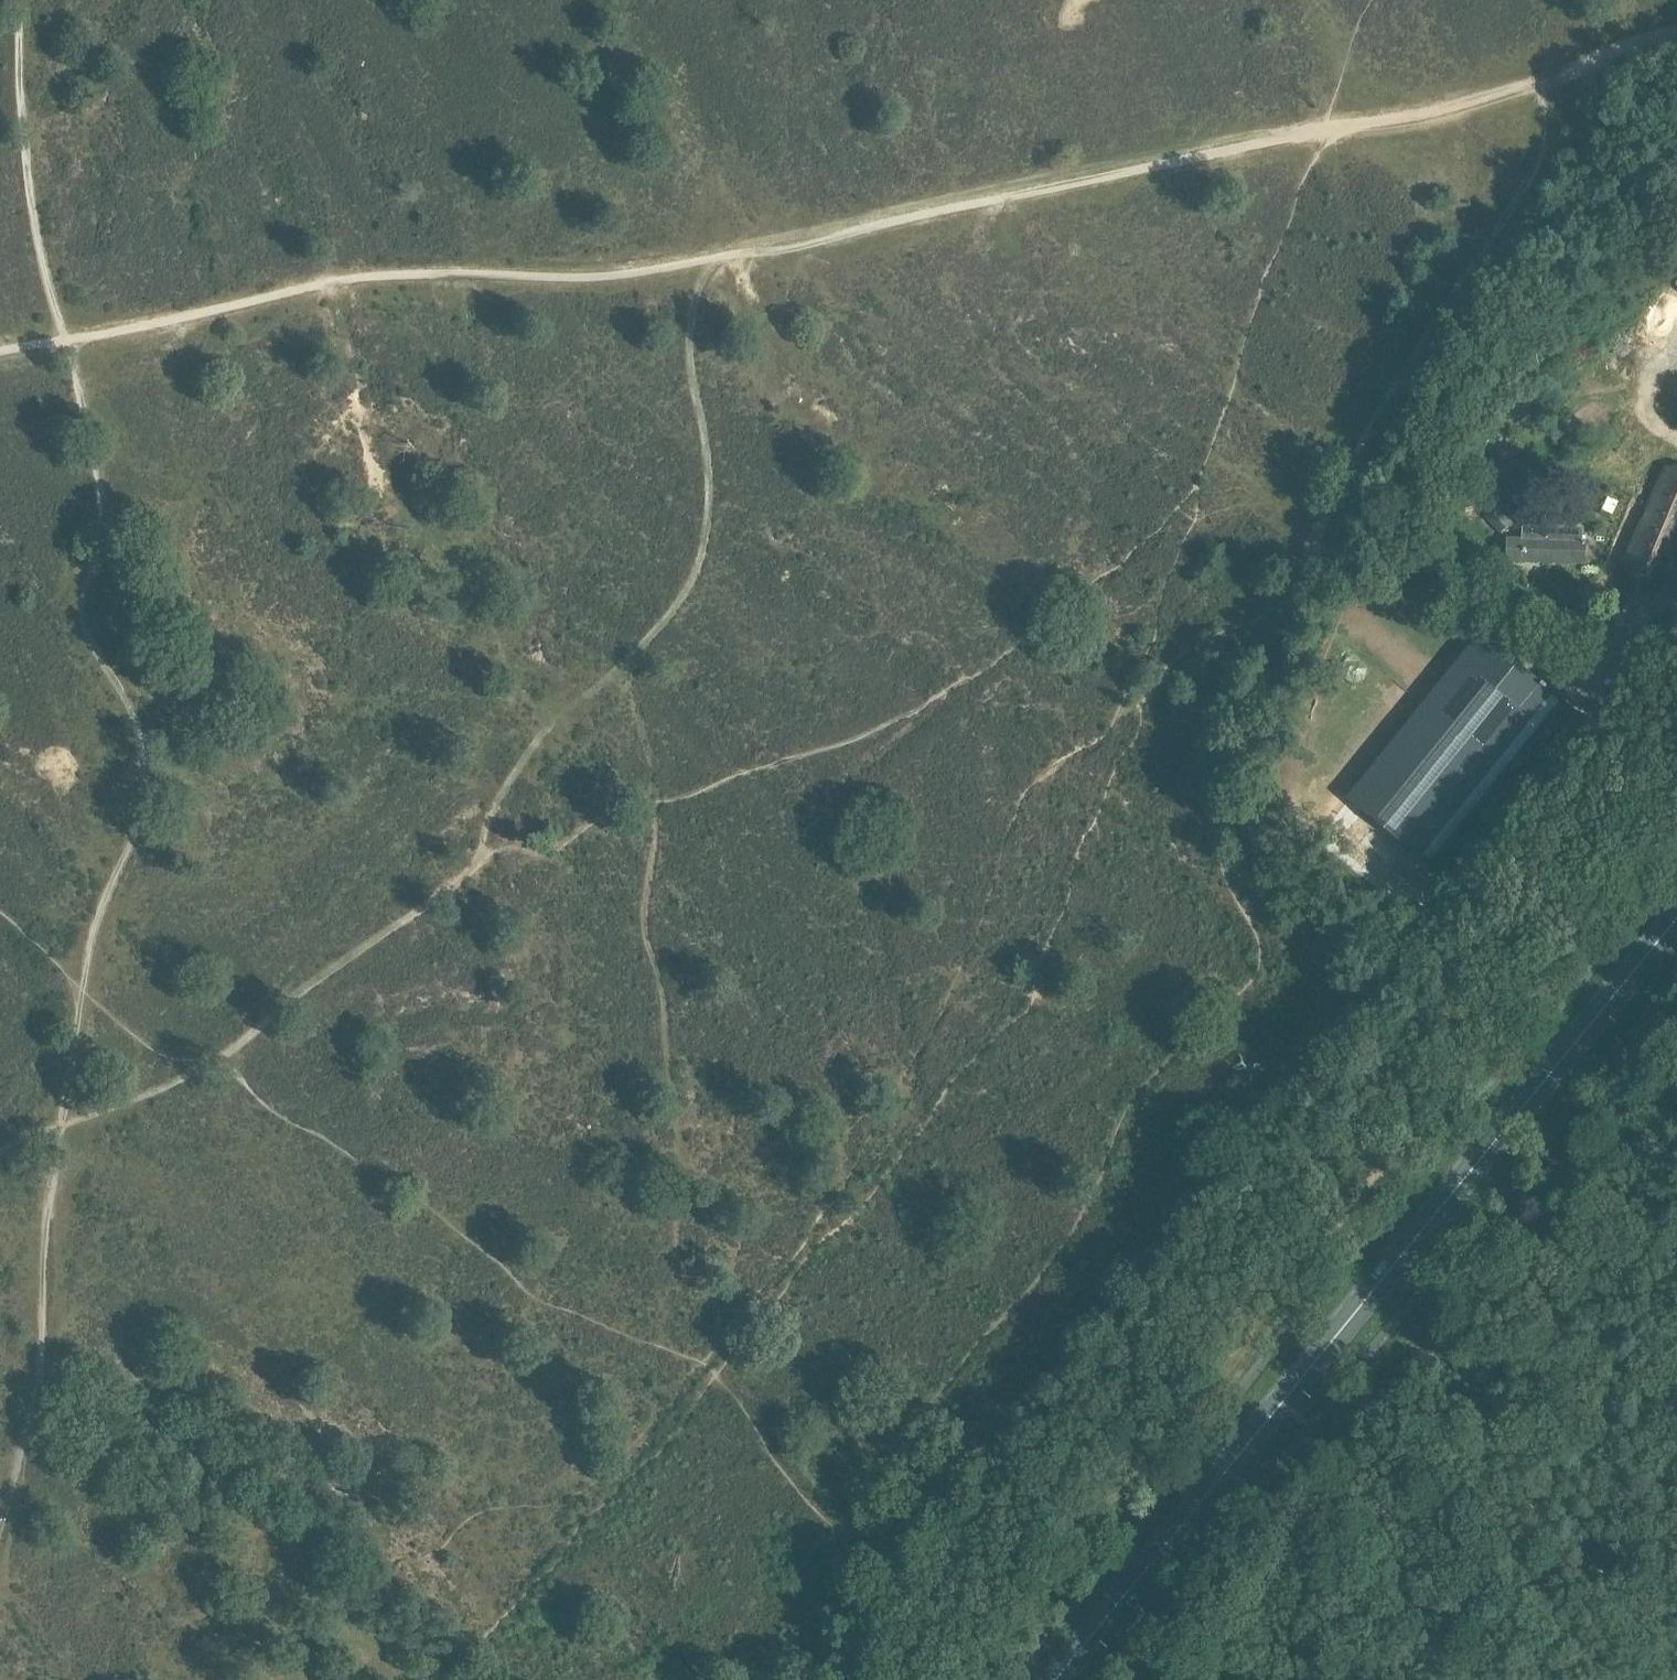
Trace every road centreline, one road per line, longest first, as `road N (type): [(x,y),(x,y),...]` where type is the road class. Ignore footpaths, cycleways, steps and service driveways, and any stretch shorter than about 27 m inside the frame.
road 1 (track): [(1595,61),(1497,99),(1413,119),(1280,138),(670,264),(473,272),(272,296),(0,350)]
road 2 (primary): [(1056,1679),(1676,918)]

